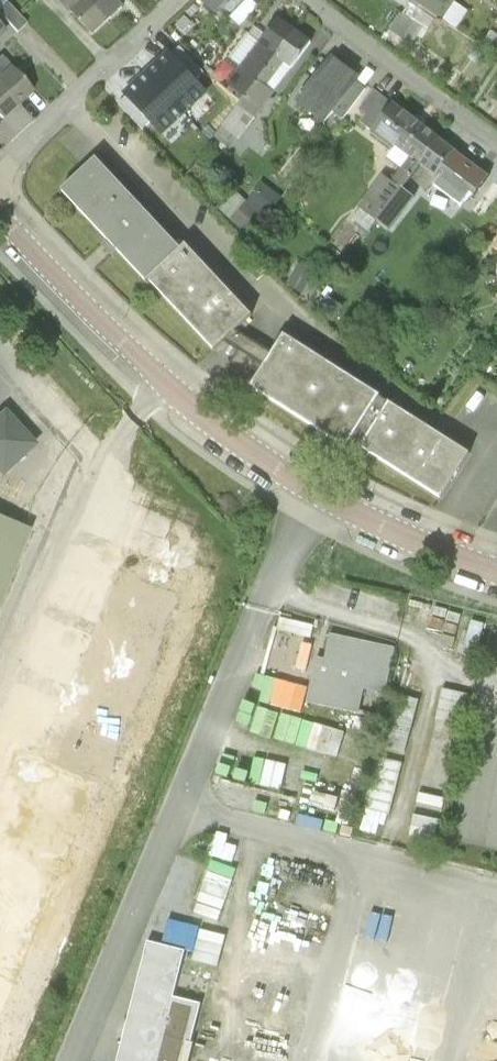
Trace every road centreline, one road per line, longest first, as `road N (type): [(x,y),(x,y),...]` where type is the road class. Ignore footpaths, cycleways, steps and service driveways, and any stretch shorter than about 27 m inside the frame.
road 1 (residential): [(0,214),(180,396),(313,491),(386,529),(496,570)]
road 2 (residential): [(0,171),(180,0)]
road 3 (residential): [(496,140),(317,0)]

